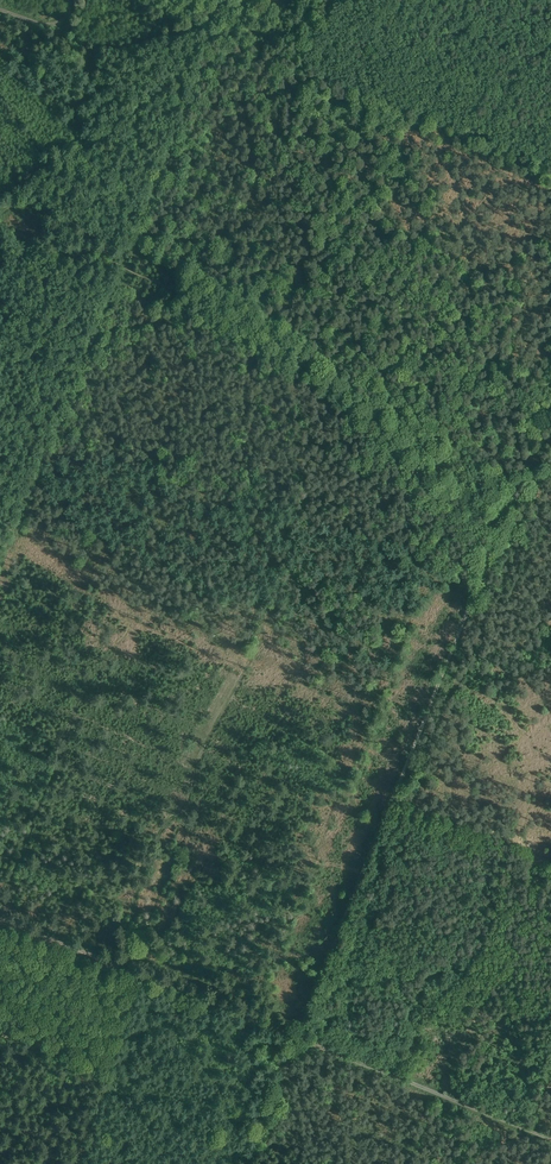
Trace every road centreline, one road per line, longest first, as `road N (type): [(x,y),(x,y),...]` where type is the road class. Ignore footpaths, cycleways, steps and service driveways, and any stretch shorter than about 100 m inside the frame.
road 1 (track): [(295,1036),(486,557),(518,501)]
road 2 (track): [(0,919),(295,1036)]
road 3 (track): [(295,1036),(550,1141)]
road 4 (track): [(124,264),(216,36)]
road 5 (track): [(60,22),(94,54),(102,91),(96,121),(29,183),(14,212)]
road 6 (track): [(243,1163),(295,1036)]

